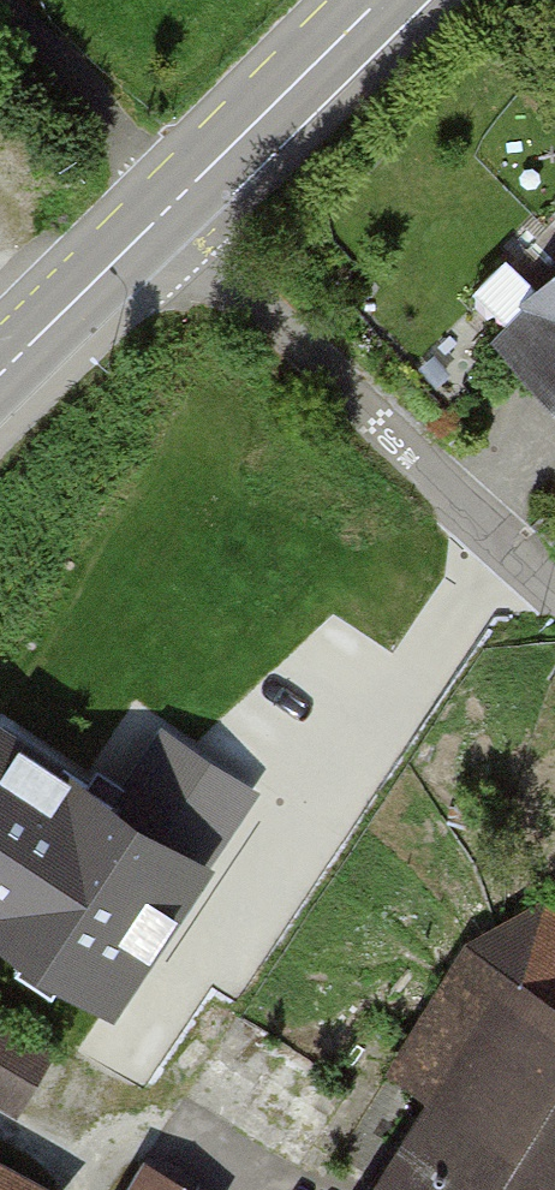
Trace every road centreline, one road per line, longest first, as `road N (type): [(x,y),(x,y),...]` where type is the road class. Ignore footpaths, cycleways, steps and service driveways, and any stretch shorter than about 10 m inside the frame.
road 1 (residential): [(554,592),(167,211)]
road 2 (secondary): [(379,0),(167,211)]
road 3 (residential): [(167,211),(0,11)]
road 4 (secondary): [(167,211),(0,375)]

